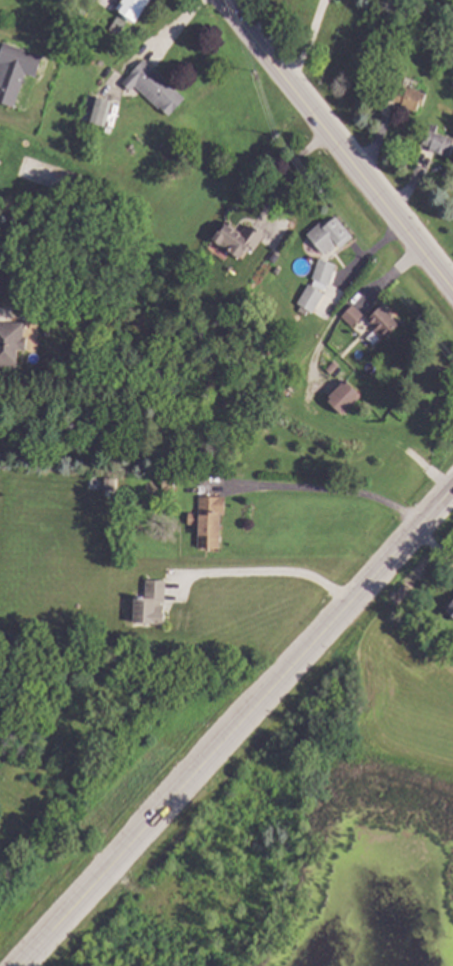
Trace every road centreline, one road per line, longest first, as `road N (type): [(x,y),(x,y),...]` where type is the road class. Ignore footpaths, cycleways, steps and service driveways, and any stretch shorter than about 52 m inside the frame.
road 1 (secondary): [(452,484),(19,965)]
road 2 (tertiary): [(452,294),(215,0)]

